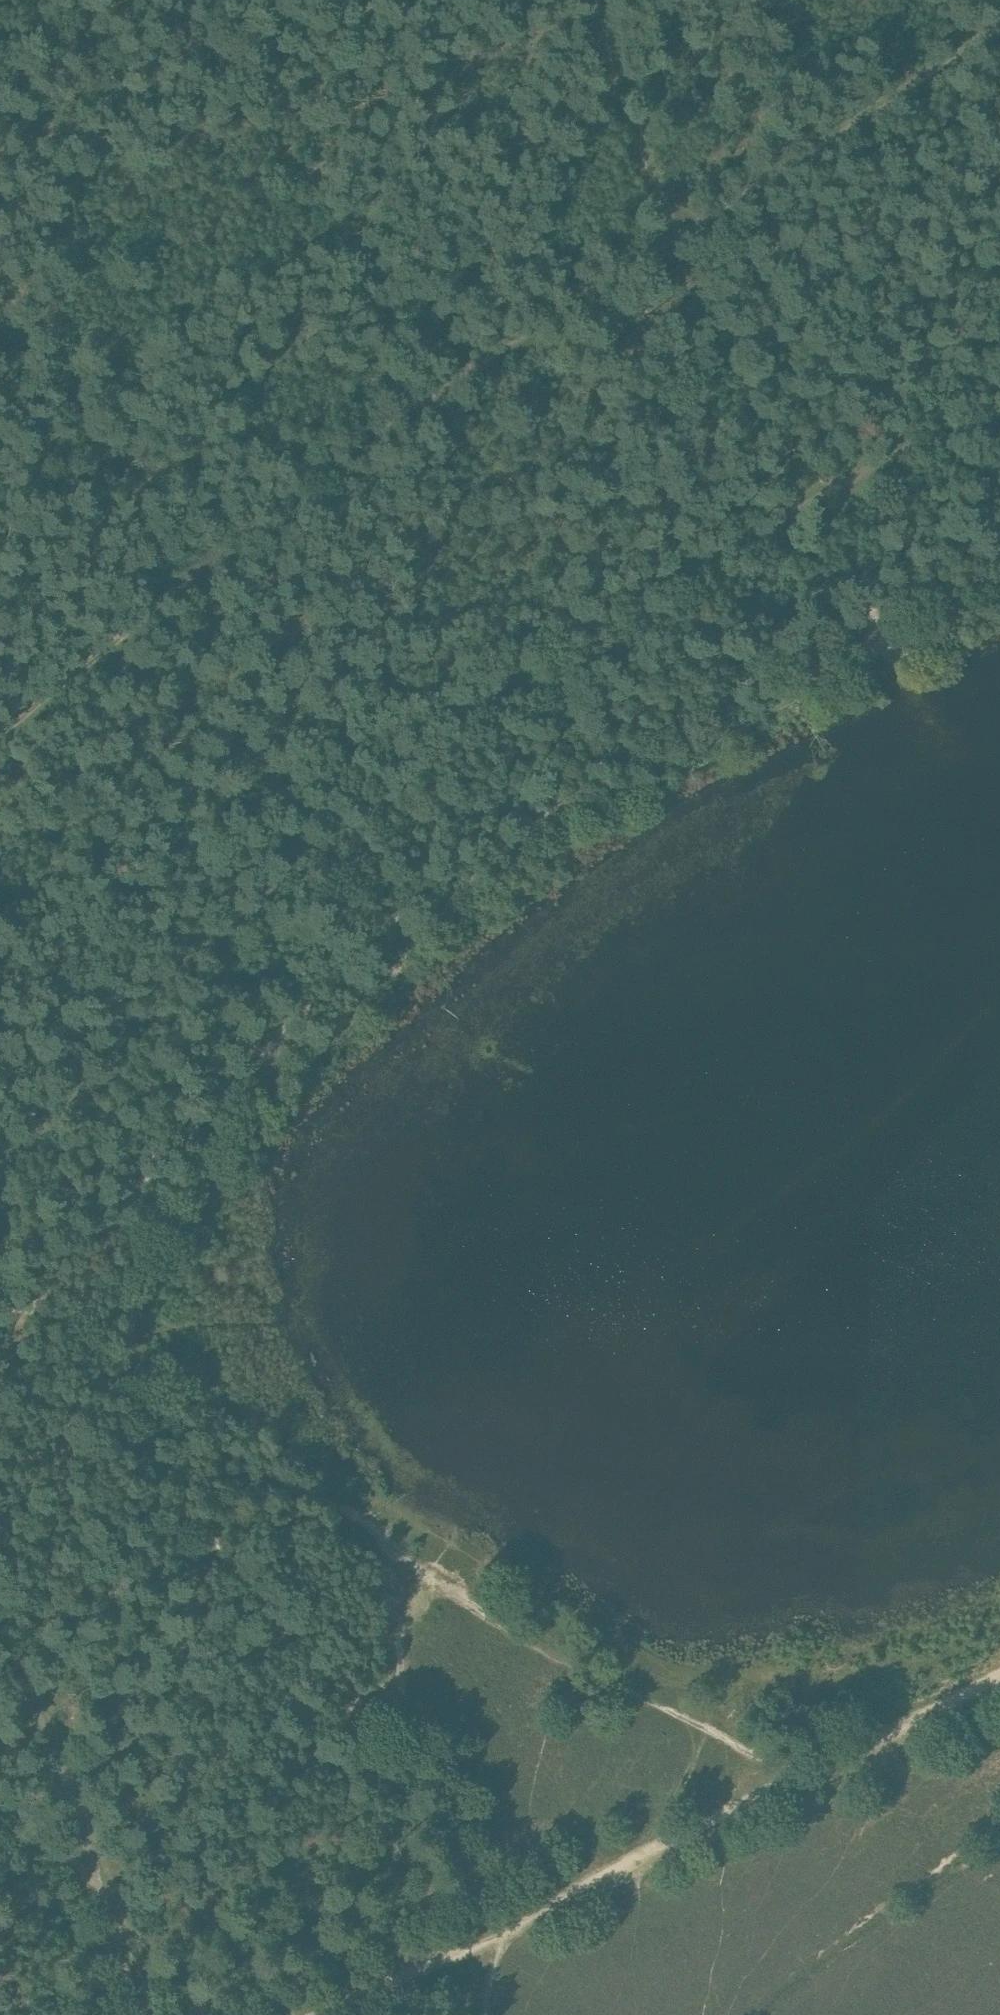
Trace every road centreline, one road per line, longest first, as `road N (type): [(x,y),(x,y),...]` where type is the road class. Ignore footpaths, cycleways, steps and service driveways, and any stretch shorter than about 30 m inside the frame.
road 1 (track): [(999,16),(666,228),(247,529),(0,722)]
road 2 (track): [(306,2014),(999,1668)]

